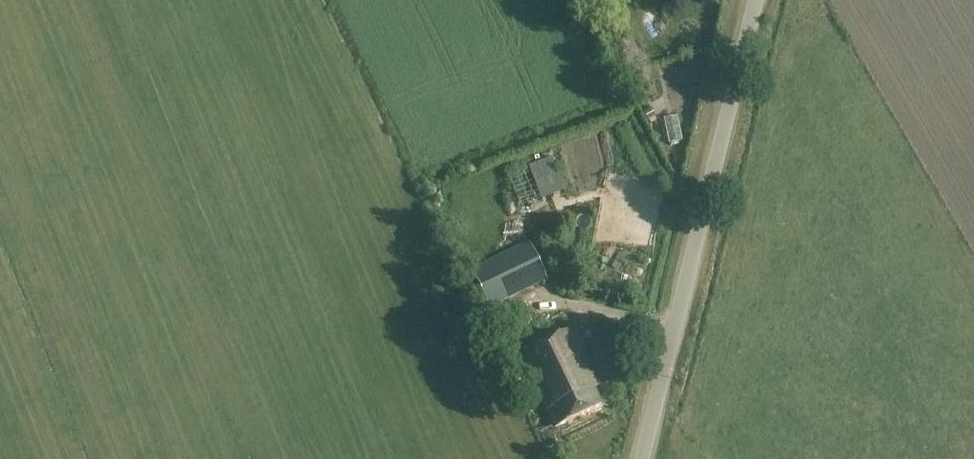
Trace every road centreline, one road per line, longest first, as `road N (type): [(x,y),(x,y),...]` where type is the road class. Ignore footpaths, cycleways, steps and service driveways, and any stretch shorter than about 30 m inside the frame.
road 1 (tertiary): [(639,458),(756,0)]

